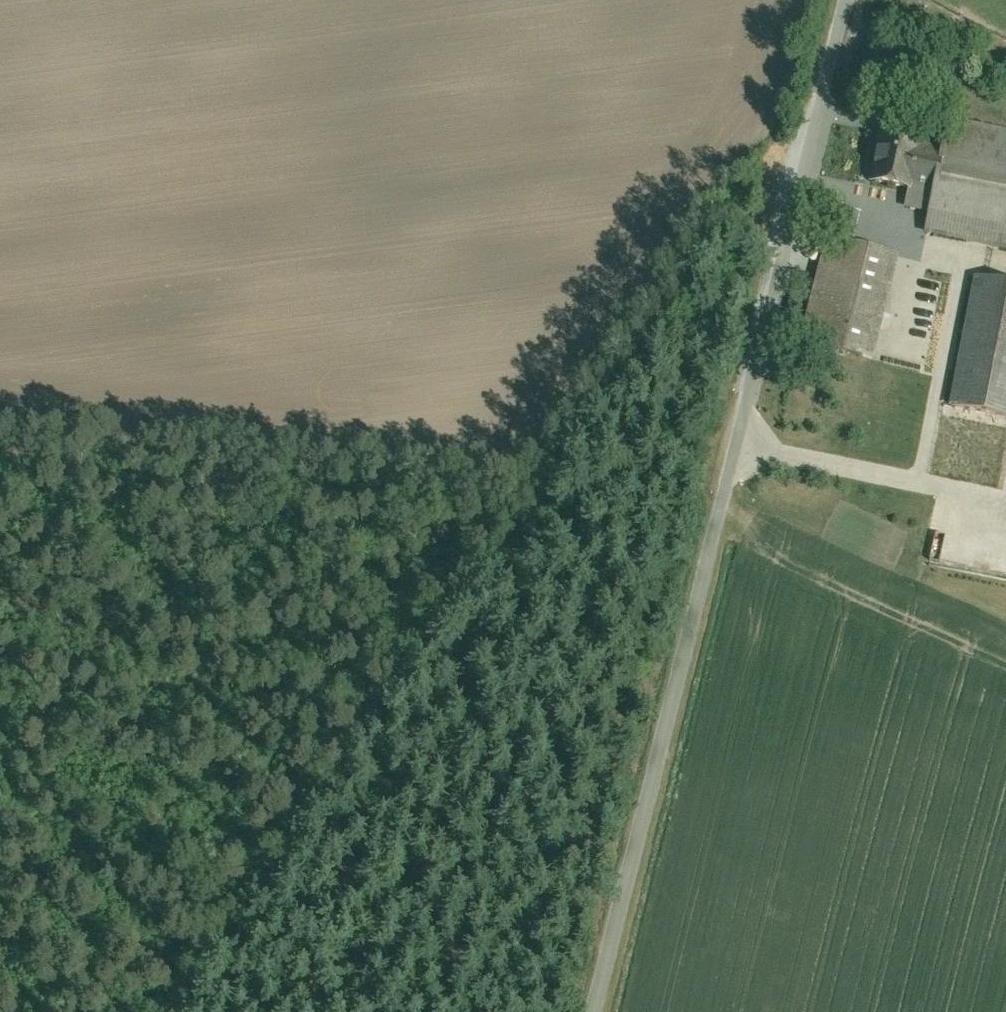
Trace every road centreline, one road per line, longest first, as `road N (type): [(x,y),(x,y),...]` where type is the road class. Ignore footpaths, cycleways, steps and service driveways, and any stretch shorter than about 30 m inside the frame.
road 1 (unclassified): [(857,0),(613,1011)]

